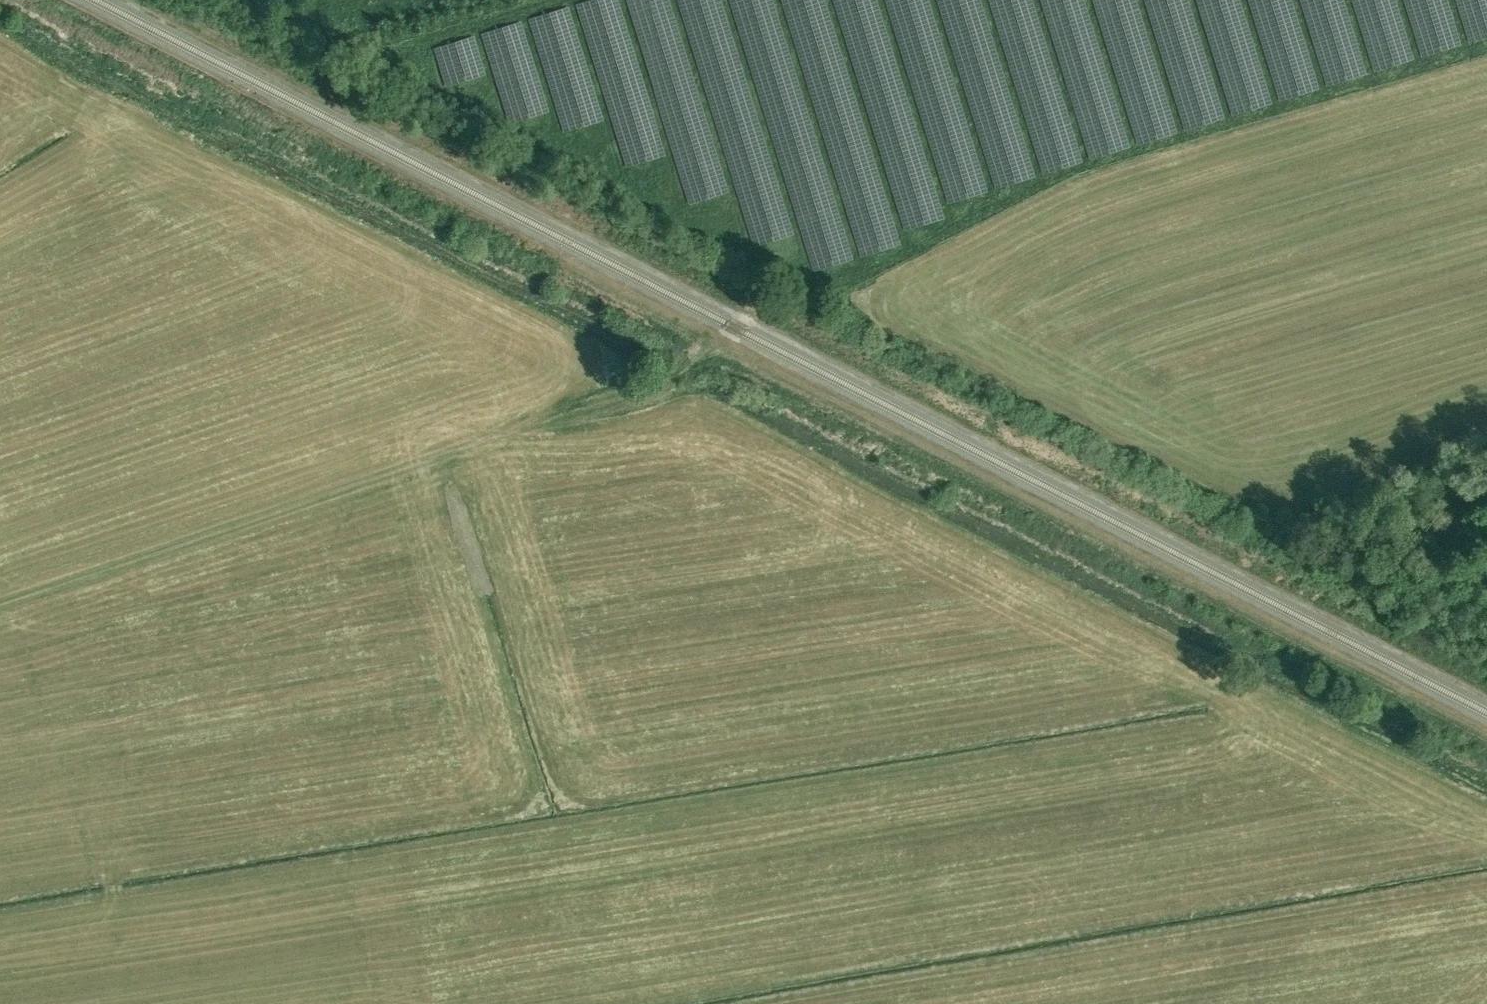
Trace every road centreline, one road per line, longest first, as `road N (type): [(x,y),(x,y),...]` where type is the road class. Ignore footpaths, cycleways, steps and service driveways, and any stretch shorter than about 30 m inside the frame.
road 1 (track): [(0,603),(662,383),(760,305),(789,268)]

